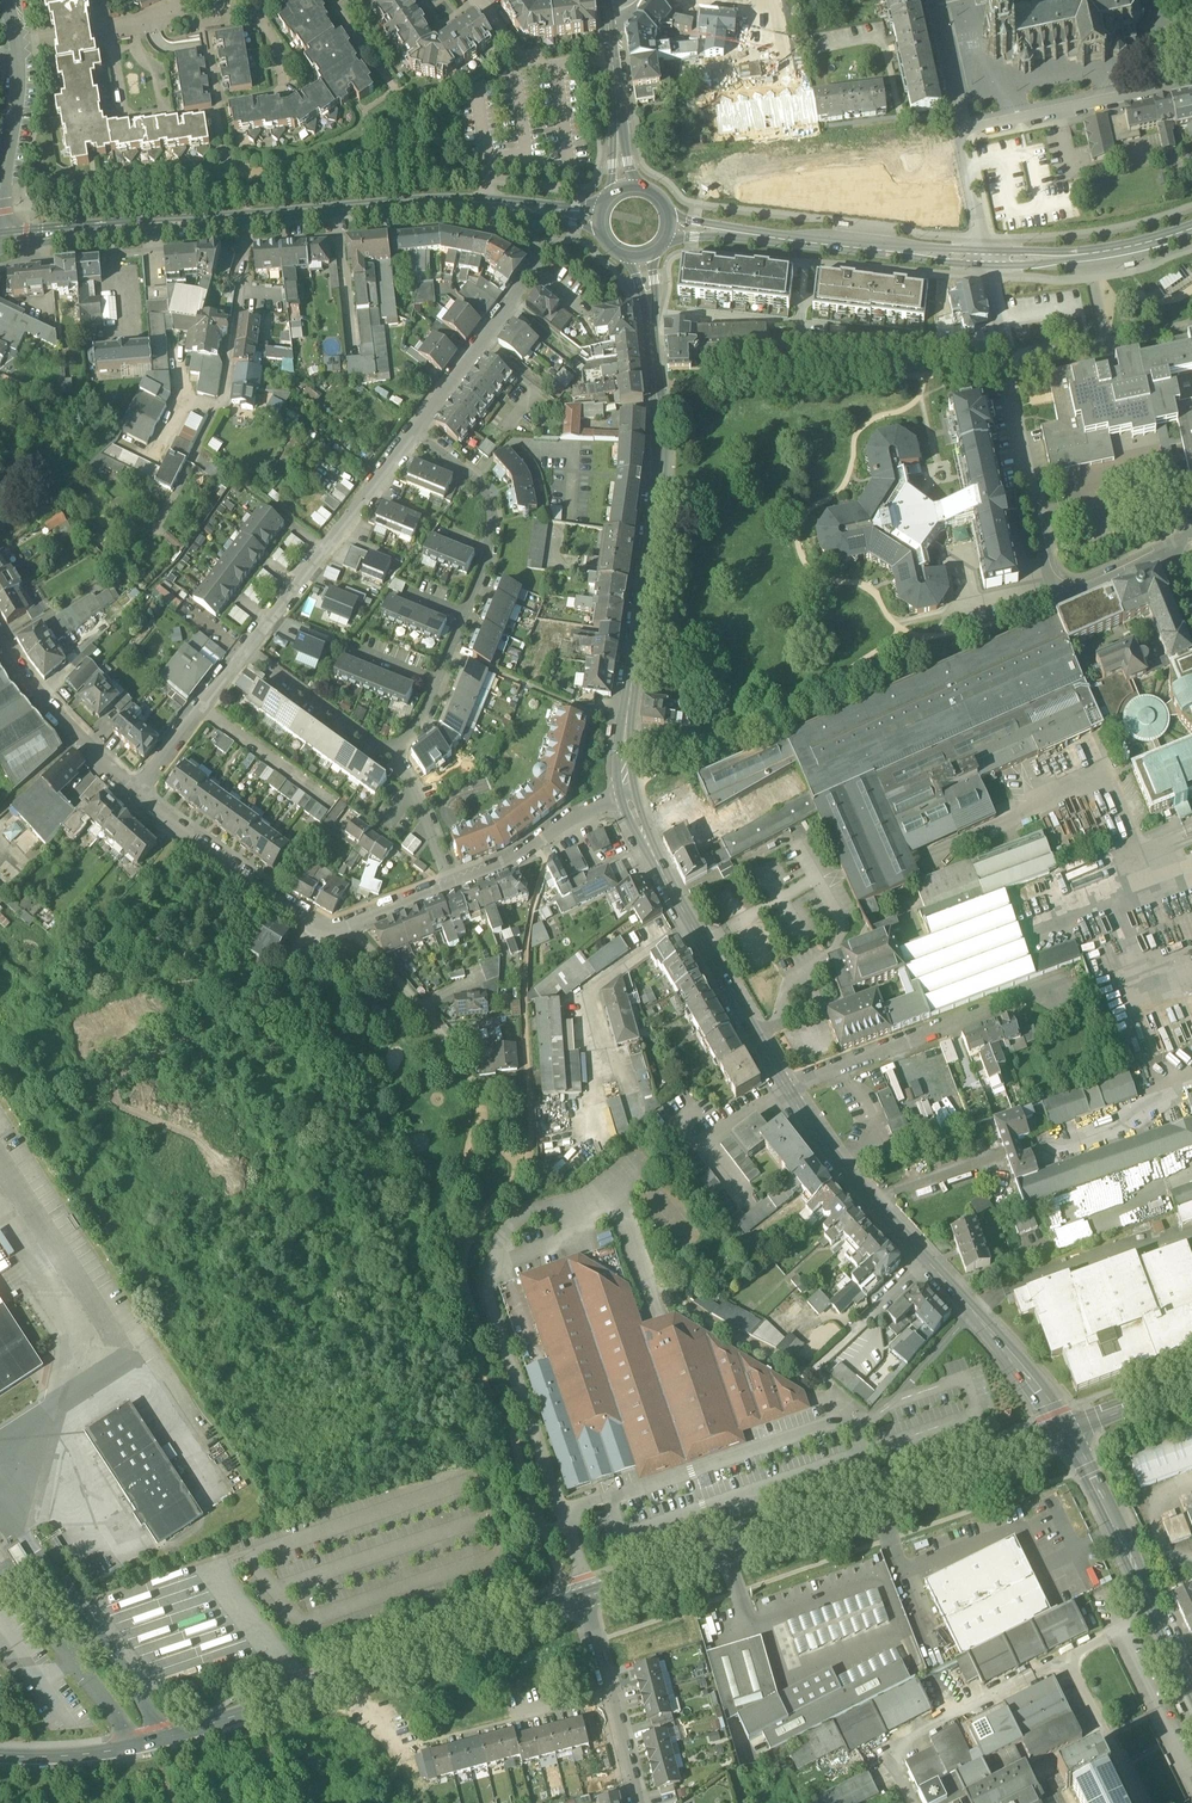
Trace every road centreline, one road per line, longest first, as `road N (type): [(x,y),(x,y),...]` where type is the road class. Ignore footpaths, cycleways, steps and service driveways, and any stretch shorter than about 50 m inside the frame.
road 1 (secondary): [(543,213),(374,210),(0,242)]
road 2 (secondary): [(627,793),(623,737),(663,466),(645,256)]
road 3 (residential): [(585,1599),(1067,1432)]
road 4 (secondary): [(1067,1432),(784,1092)]
road 5 (residential): [(136,797),(321,928),(355,931),(456,887)]
road 6 (residential): [(0,1756),(130,1747),(353,1677)]
road 7 (secondary): [(784,1092),(627,793)]
road 8 (secondary): [(670,227),(987,258)]
road 9 (unclassified): [(611,1694),(395,1748),(361,1707),(353,1677)]
road 10 (residential): [(784,1092),(1060,993)]
road 11 (residential): [(418,428),(248,653)]
road 12 (secondary): [(1191,1680),(1067,1432)]
road 13 (residential): [(543,213),(539,276),(418,428)]
road 14 (residential): [(353,1677),(585,1599)]
road 15 (residential): [(1191,81),(961,131)]
road 16 (residential): [(468,615),(495,521),(491,492),(418,428)]
road 17 (residential): [(1039,504),(1064,604),(1168,552)]
road 18 (secondary): [(987,258),(1111,251),(1191,229)]
road 19 (residential): [(0,643),(136,797)]
road 20 (residential): [(456,887),(627,793)]
road 21 (residential): [(612,58),(519,69),(478,0)]
road 22 (residential): [(248,653),(385,755)]
road 23 (residential): [(205,709),(329,802)]
road 24 (residential): [(385,755),(417,794),(456,887)]
road 25 (residential): [(931,0),(961,131)]
road 26 (residential): [(1067,1432),(1191,1384)]
road 27 (secondary): [(624,189),(612,58)]
road 28 (residential): [(961,131),(987,258)]
road 29 (residential): [(0,182),(18,99),(17,56)]

